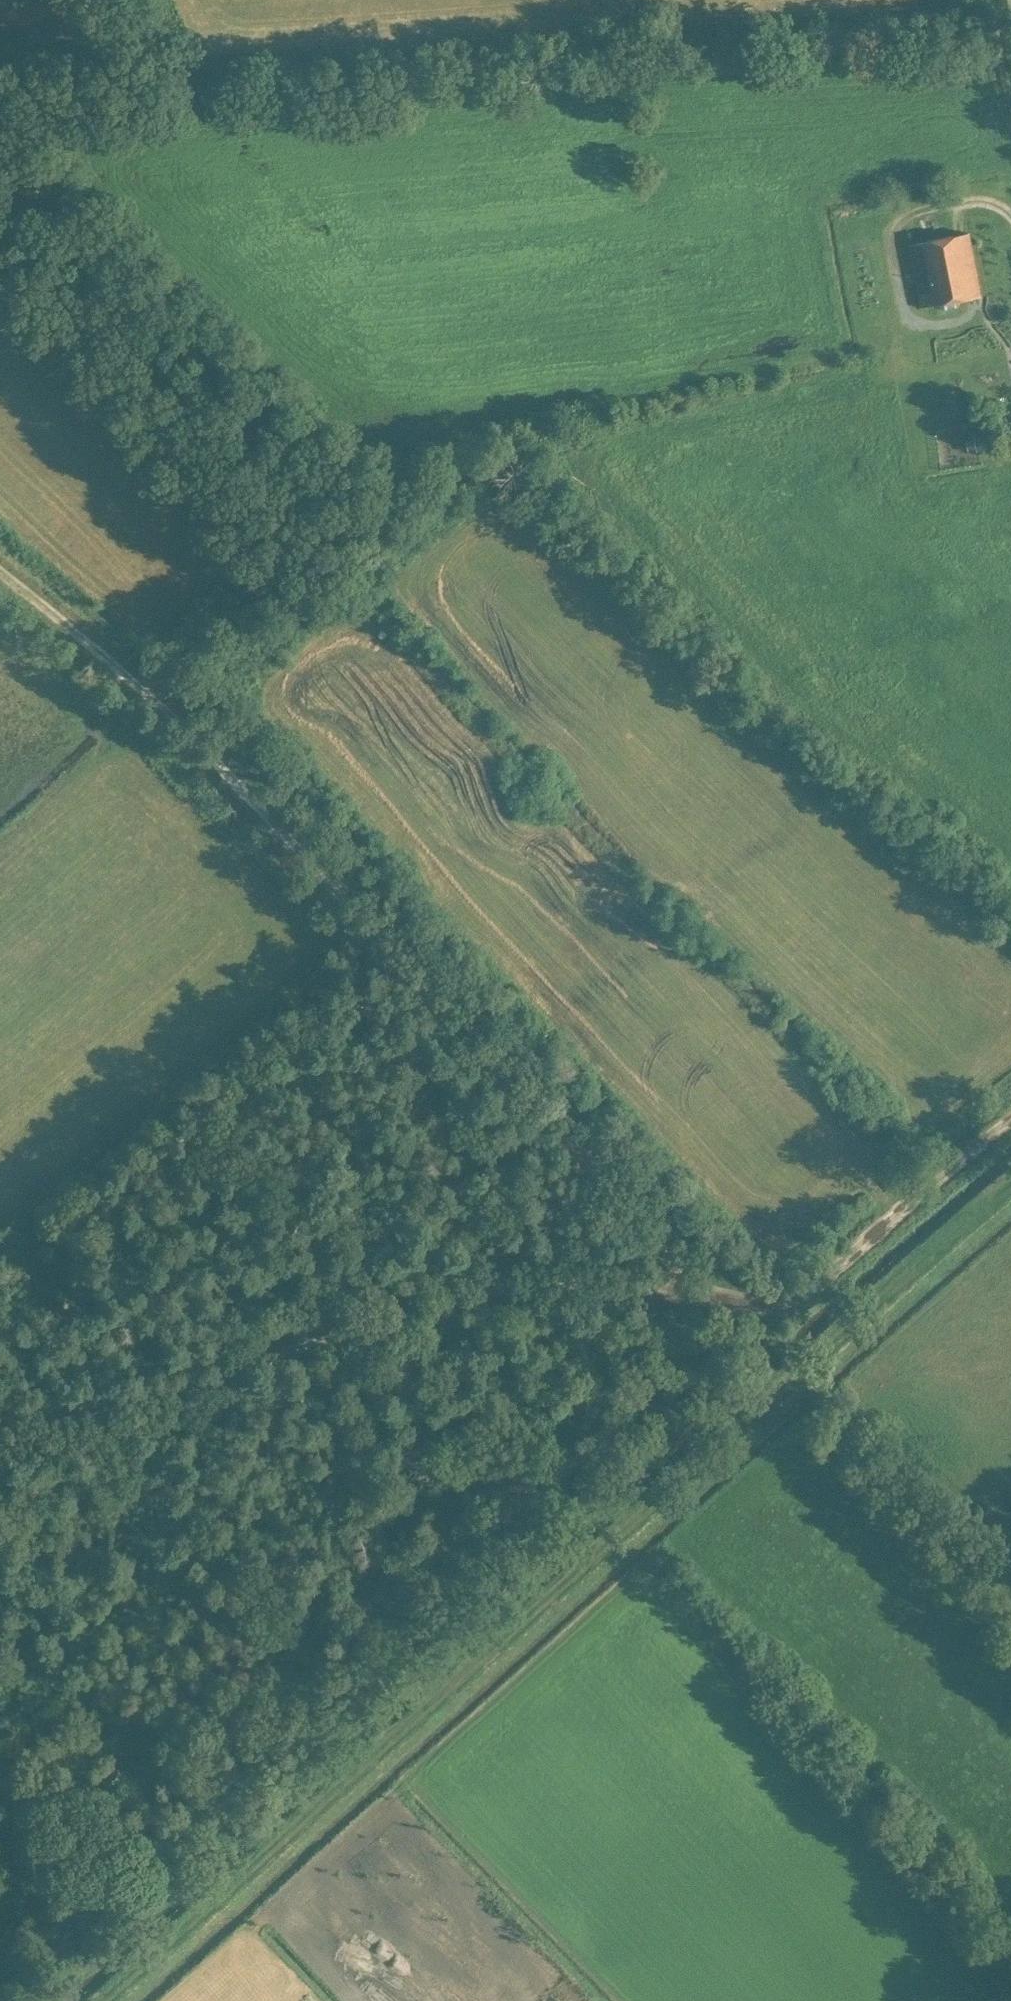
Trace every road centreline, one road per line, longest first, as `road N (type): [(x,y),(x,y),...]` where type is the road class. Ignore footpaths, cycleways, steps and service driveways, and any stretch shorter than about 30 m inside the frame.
road 1 (track): [(0,1414),(195,1386),(587,1277),(753,1306),(766,1315),(829,1282),(1010,1122)]

